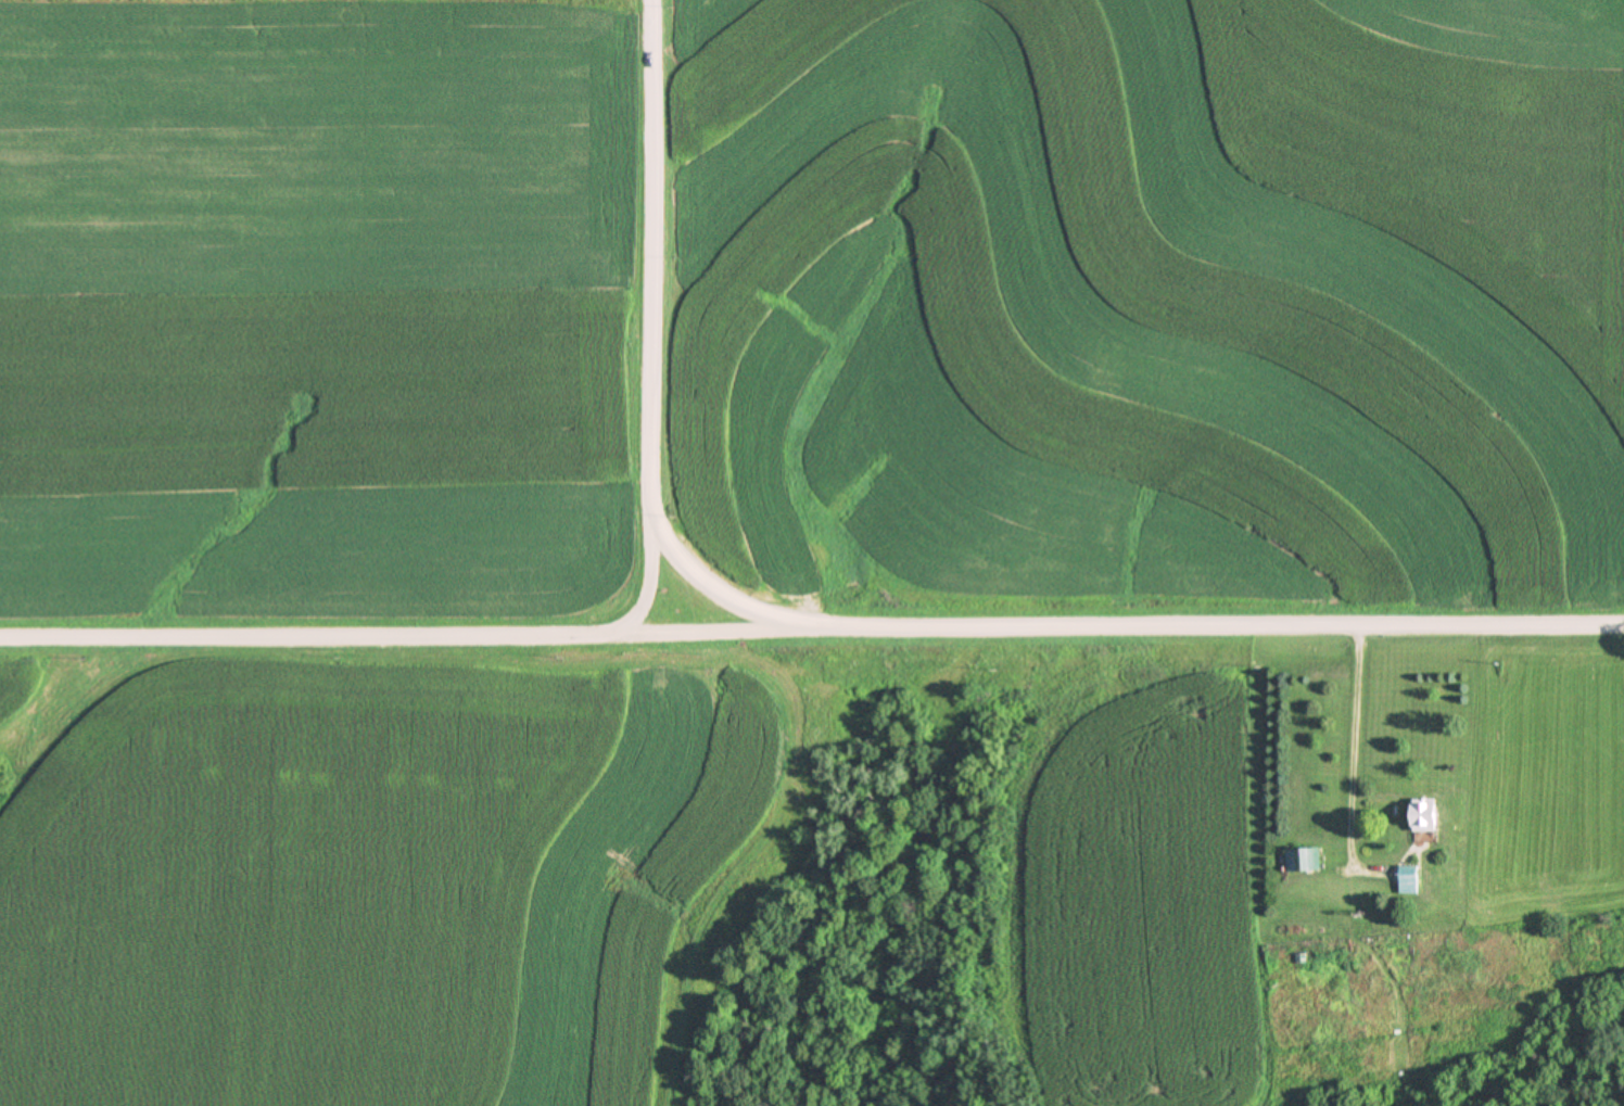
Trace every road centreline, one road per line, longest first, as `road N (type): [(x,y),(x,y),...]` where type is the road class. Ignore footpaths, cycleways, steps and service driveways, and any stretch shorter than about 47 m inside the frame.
road 1 (residential): [(1623,620),(0,641)]
road 2 (residential): [(783,632),(706,583),(659,526),(657,0)]
road 3 (residential): [(619,635),(652,598),(659,526)]

